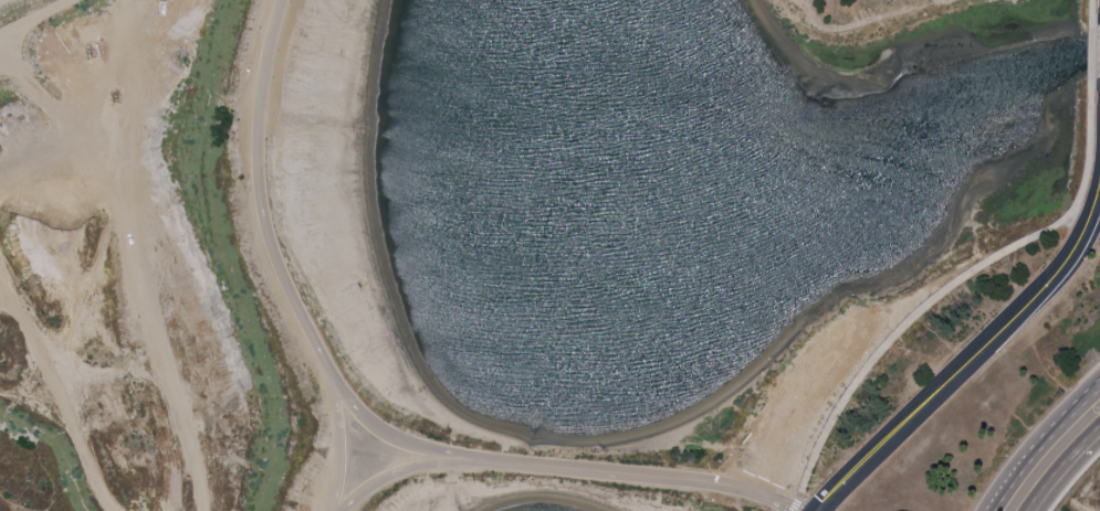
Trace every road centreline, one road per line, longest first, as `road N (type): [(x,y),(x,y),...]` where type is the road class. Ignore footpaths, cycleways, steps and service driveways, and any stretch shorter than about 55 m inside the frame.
road 1 (residential): [(334,510),(343,450),(334,380),(285,283),(258,183),(261,91),(281,0)]
road 2 (tertiary): [(815,510),(1034,299),(1076,248),(1099,183)]
road 3 (residential): [(473,460),(708,482),(792,510)]
road 4 (primary): [(1099,380),(1027,455),(987,510)]
road 5 (residential): [(473,460),(423,448),(370,422),(334,380)]
road 6 (residential): [(342,510),(375,483),(410,469),(473,460)]

